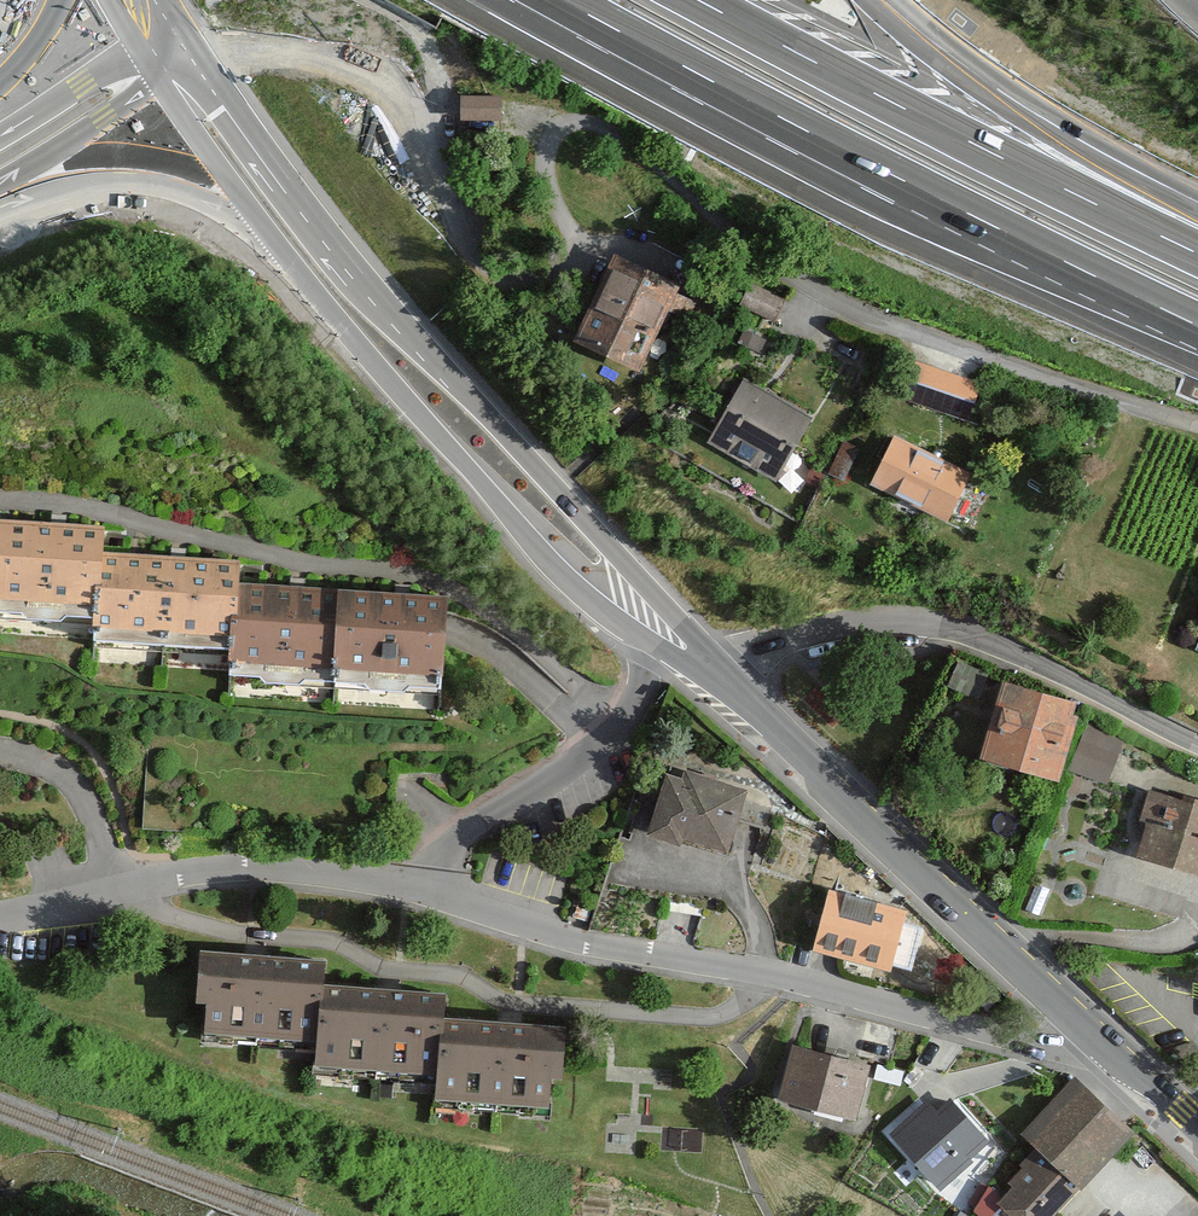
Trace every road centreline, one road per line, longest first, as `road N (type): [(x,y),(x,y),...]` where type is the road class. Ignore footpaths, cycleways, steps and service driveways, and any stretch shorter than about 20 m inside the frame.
road 1 (residential): [(1197,424),(813,292),(618,129),(567,117),(546,149),(561,214),(581,254)]
road 2 (secondary): [(717,681),(623,557),(347,256),(191,39)]
road 3 (residential): [(1101,1041),(1058,1046),(781,980),(559,940),(422,898)]
road 4 (motorway): [(636,46),(1197,331)]
road 5 (motorway): [(1197,249),(709,0)]
road 6 (secondary): [(266,230),(390,387),(509,513),(641,623)]
road 7 (secondary): [(1101,1041),(717,681)]
road 8 (residential): [(717,681),(784,640),(861,623),(940,624),(1197,744)]
road 9 (residential): [(422,898),(362,880),(239,869),(0,915)]
road 10 (motorway): [(1197,203),(971,63),(890,0)]
road 11 (motorway): [(0,204),(76,185),(145,184),(266,230)]
road 12 (residential): [(422,898),(435,857),(613,735)]
road 13 (motorway): [(0,186),(160,83)]
road 14 (secondary): [(160,83),(266,230)]
road 15 (motorway): [(142,57),(93,77),(0,137)]
road 16 (secondary): [(1197,1131),(1101,1041)]

